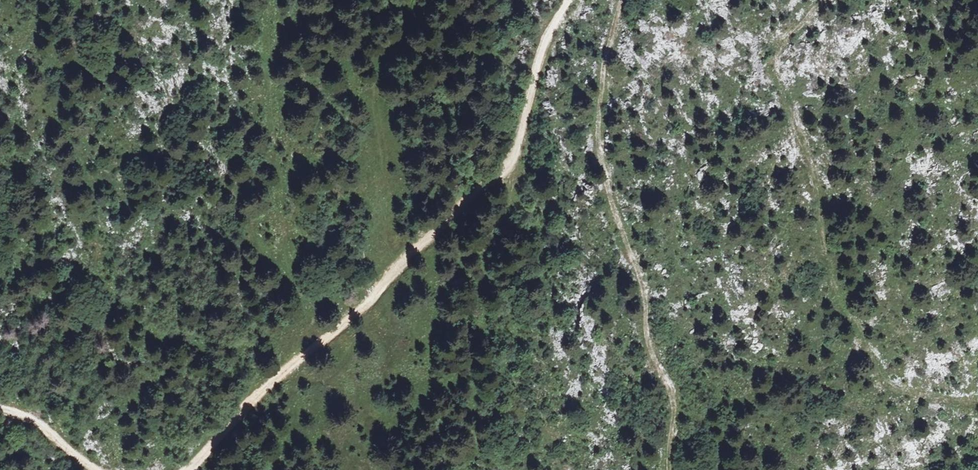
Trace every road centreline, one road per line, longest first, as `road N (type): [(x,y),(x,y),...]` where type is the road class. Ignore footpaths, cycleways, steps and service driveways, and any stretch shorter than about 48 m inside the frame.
road 1 (track): [(189,469),(267,388),(509,170),(533,72),(568,0)]
road 2 (track): [(621,0),(606,58),(599,147),(642,290),(648,341),(675,402),(668,469)]
road 3 (track): [(300,359),(305,317),(271,117),(270,0)]
road 4 (track): [(378,289),(386,162),(376,101),(410,0)]

